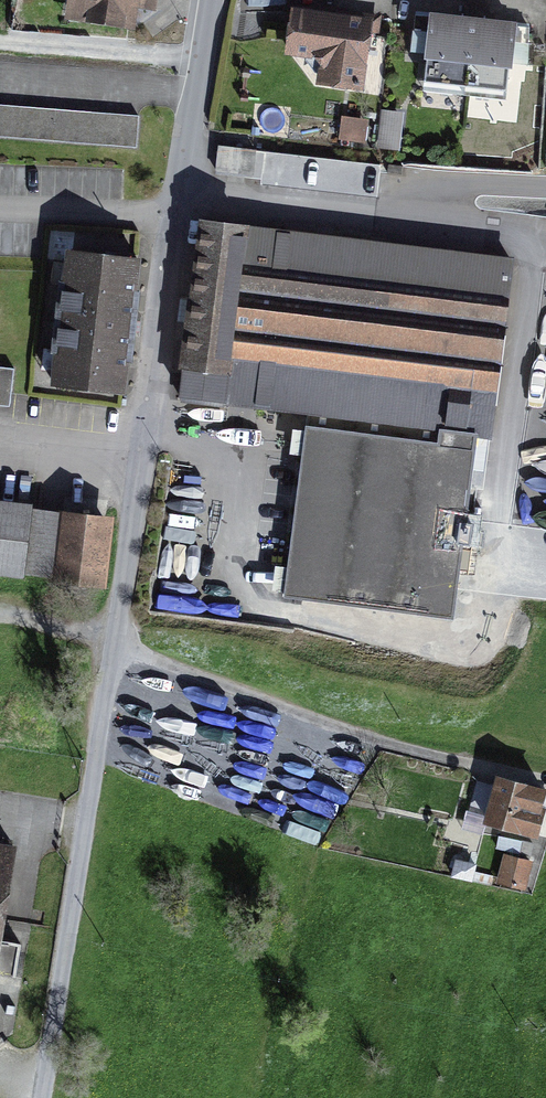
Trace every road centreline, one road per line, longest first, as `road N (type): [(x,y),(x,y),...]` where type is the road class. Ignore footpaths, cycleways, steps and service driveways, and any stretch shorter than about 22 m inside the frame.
road 1 (residential): [(45,1097),(214,0)]
road 2 (track): [(545,785),(328,728),(114,649)]

